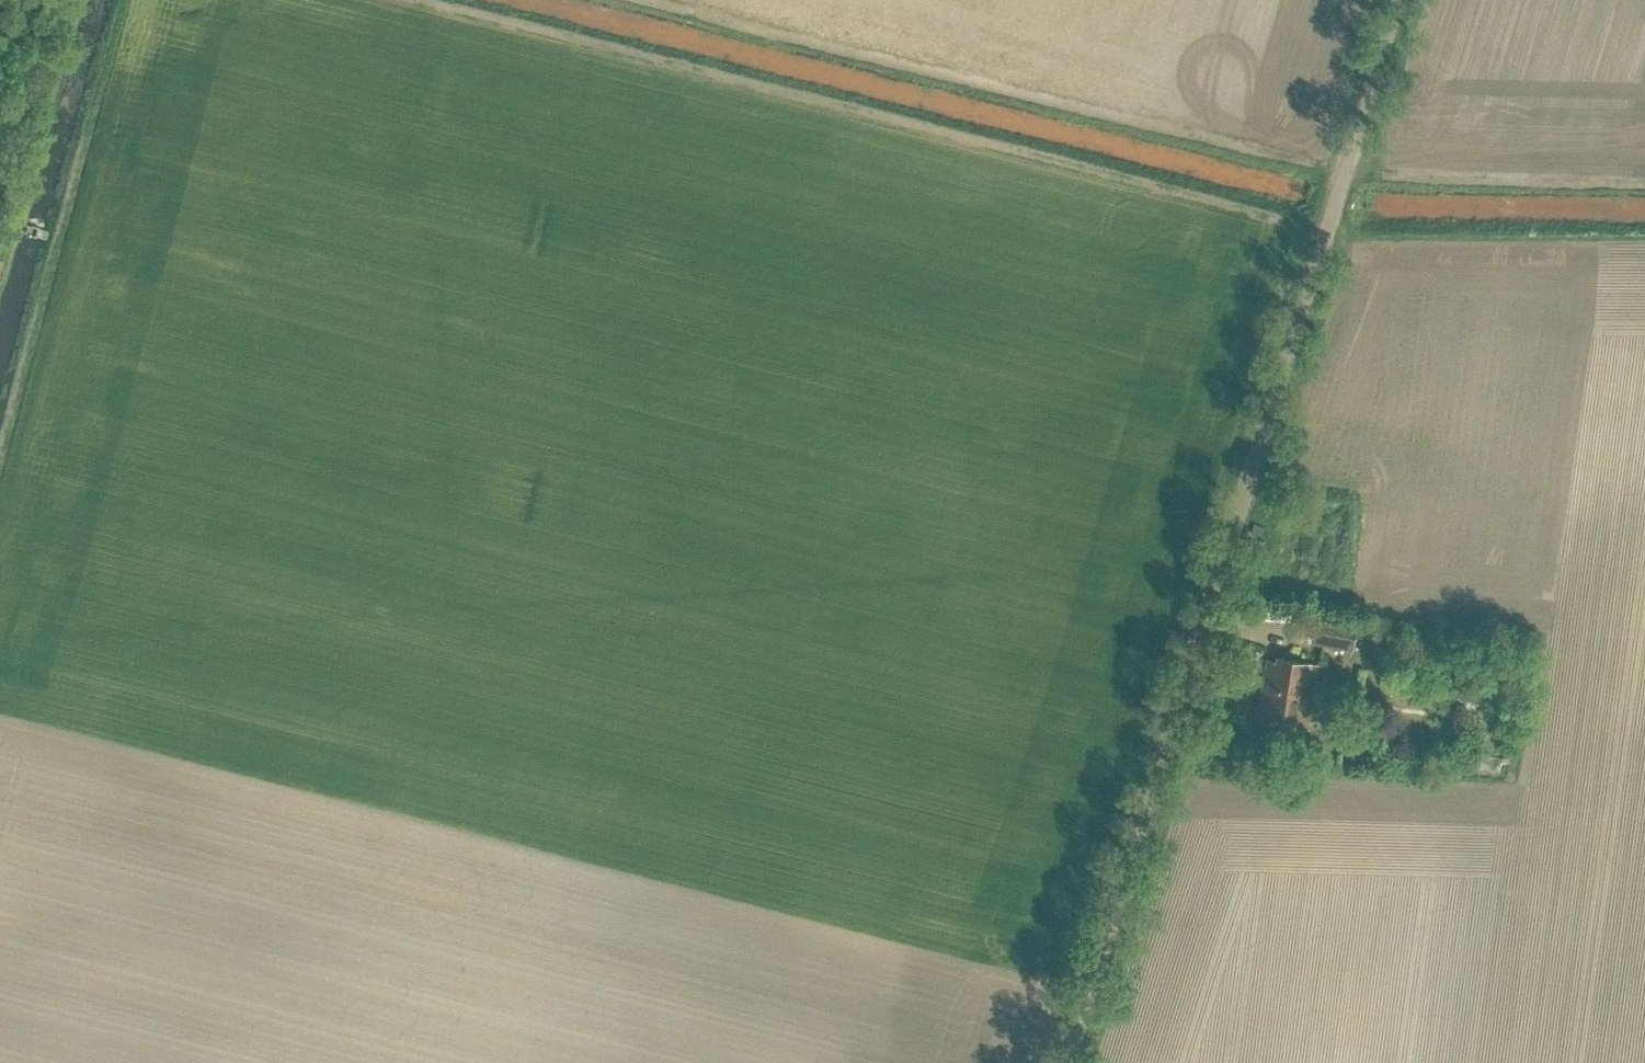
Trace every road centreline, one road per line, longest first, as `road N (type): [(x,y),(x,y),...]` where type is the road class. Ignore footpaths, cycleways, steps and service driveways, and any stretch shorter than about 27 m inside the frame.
road 1 (unclassified): [(1068,1062),(1398,0)]

